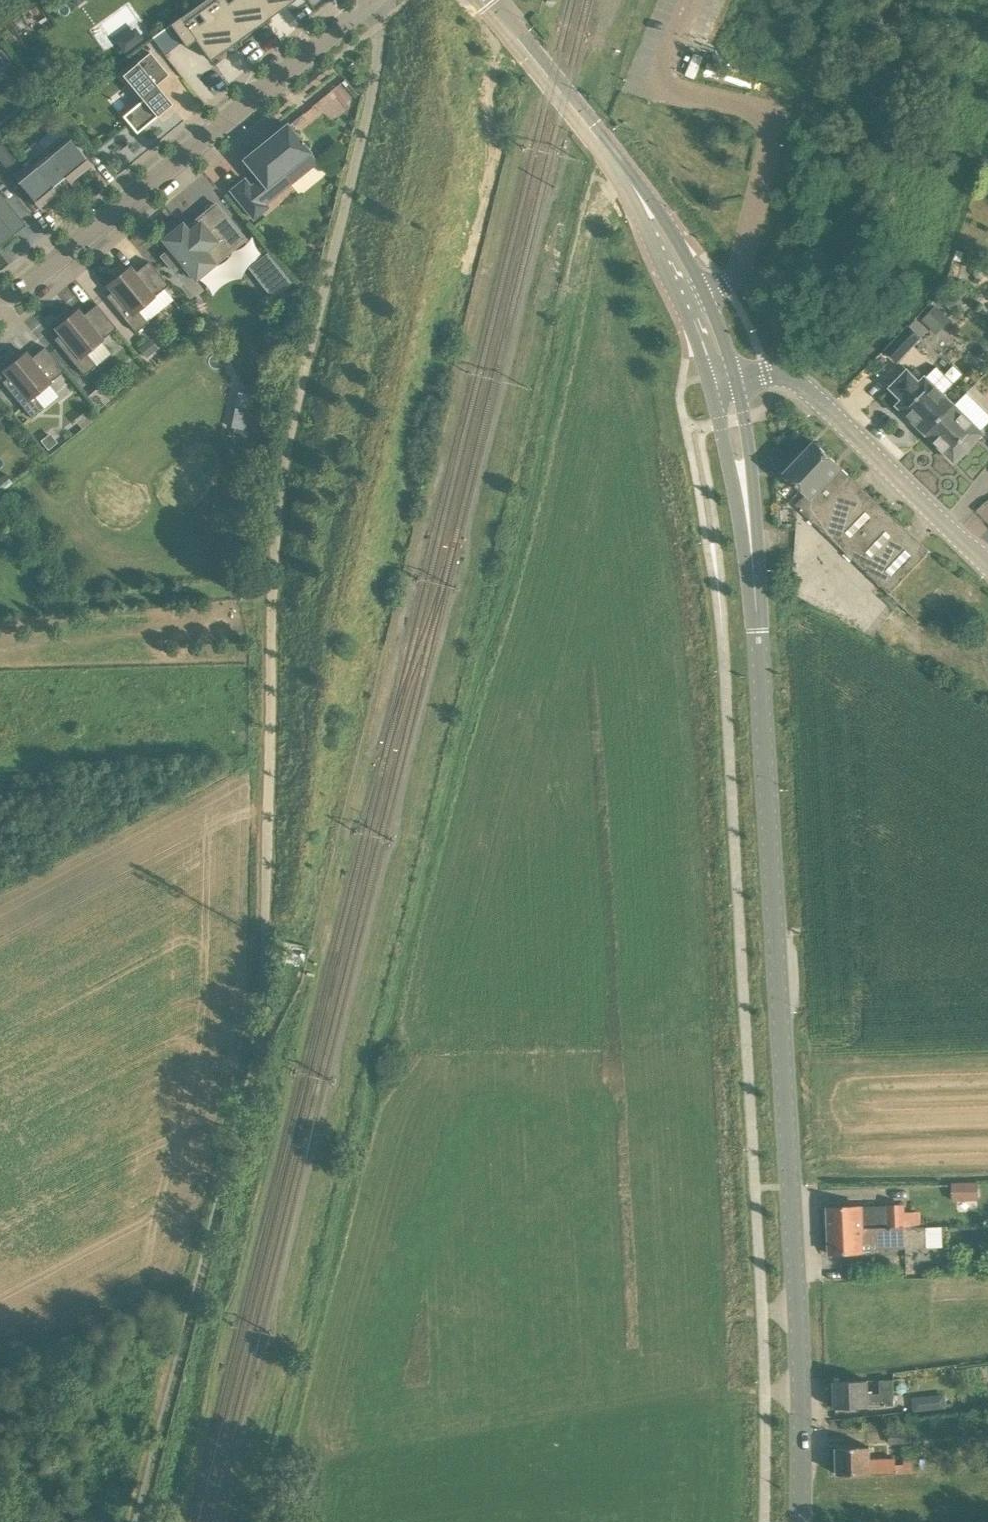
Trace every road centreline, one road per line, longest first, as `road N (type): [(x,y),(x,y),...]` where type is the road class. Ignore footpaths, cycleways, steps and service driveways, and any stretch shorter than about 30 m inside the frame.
road 1 (unclassified): [(137,1521),(260,1044),(281,473),(370,115),(382,34),(370,6)]
road 2 (track): [(261,1521),(402,964),(521,548),(613,160)]
road 3 (tertiary): [(801,1521),(793,1203),(753,558)]
road 4 (residential): [(0,296),(22,288),(370,6)]
road 5 (unclassified): [(987,565),(799,382),(781,373),(735,373)]
road 6 (tertiary): [(735,373),(666,222),(613,160)]
road 7 (tertiary): [(613,160),(709,377)]
road 8 (tertiary): [(613,160),(482,0)]
road 9 (tertiary): [(753,558),(758,530),(735,373)]
road 10 (tertiary): [(709,377),(753,558)]

